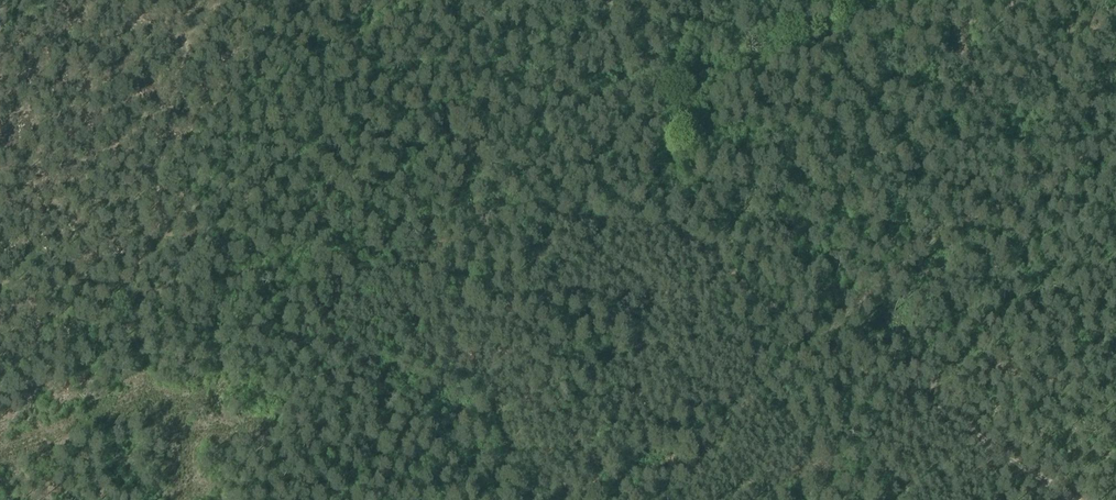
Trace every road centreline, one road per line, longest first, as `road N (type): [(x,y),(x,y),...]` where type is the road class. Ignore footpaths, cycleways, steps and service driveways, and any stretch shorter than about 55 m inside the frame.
road 1 (track): [(960,22),(765,87),(724,113),(645,227),(680,233),(802,342),(927,228),(1000,213),(1115,120)]
road 2 (track): [(233,499),(307,381),(348,368),(549,499),(580,498),(607,473),(633,466),(700,468)]
road 3 (track): [(282,0),(535,198),(645,227)]
road 4 (track): [(0,207),(165,111),(192,46),(230,0)]
road 5 (track): [(917,402),(945,377),(971,367),(1018,395),(1054,388),(1115,324)]

